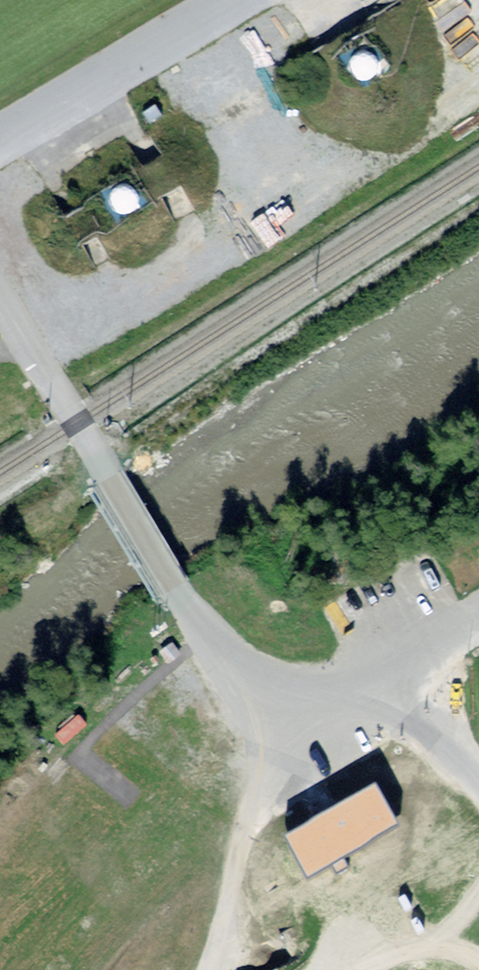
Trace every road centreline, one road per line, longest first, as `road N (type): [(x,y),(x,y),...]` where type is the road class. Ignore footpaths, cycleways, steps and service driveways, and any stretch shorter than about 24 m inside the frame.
road 1 (unclassified): [(175,589),(255,694),(363,679),(478,611)]
road 2 (unclassified): [(175,589),(0,292)]
road 3 (unclassified): [(232,0),(0,138)]

